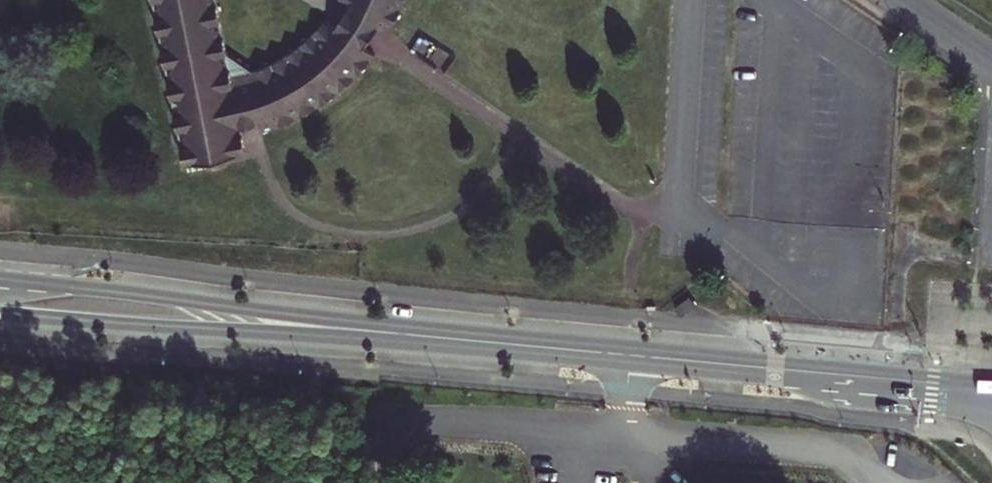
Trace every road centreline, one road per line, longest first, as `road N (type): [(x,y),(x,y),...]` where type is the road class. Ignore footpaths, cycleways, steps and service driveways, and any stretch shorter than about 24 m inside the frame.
road 1 (primary): [(991,393),(385,332)]
road 2 (primary): [(385,332),(0,280)]
road 3 (primary): [(0,315),(385,332)]

